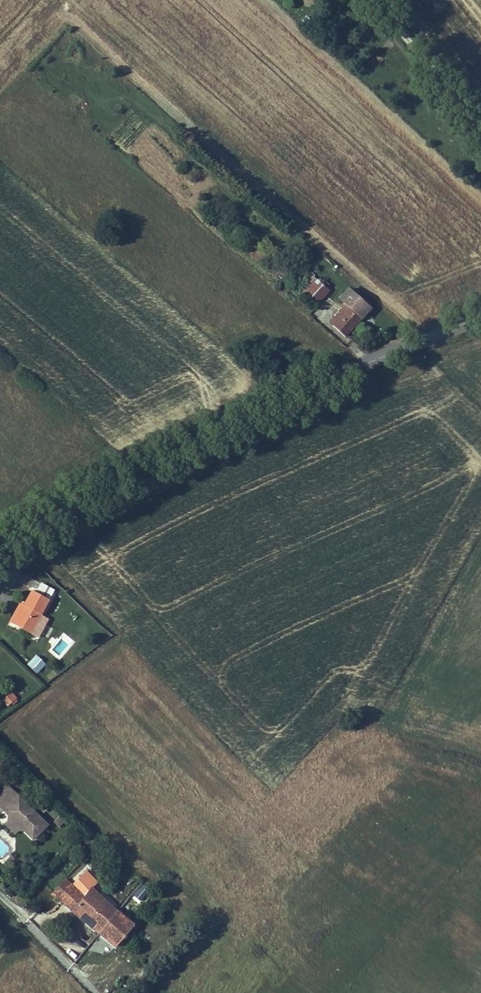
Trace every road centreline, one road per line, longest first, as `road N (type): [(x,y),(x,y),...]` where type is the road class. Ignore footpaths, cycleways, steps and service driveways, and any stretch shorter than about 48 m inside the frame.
road 1 (secondary): [(0,550),(276,403),(480,317)]

